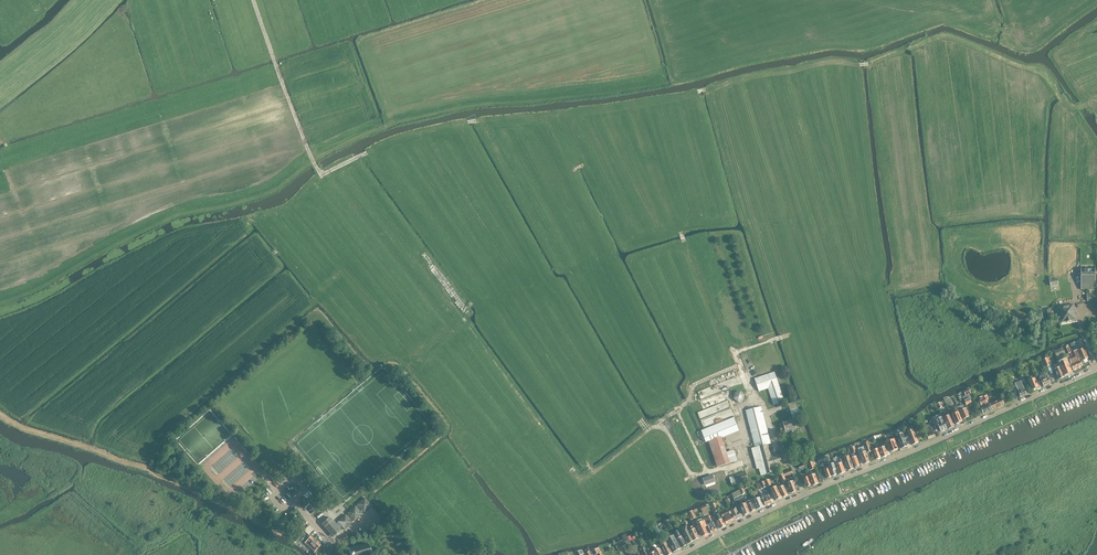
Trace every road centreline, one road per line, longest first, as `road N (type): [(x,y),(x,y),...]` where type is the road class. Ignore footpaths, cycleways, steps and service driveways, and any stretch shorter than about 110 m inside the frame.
road 1 (track): [(0,295),(172,210),(258,189),(326,146),(407,114),(669,79),(732,53),(871,33),(940,10),(1028,39),(1085,0)]
road 2 (track): [(253,0),(322,175),(378,148),(456,125),(642,104),(742,80),(868,64),(946,37),(1039,71),(1069,107),(1096,101)]
road 3 (residential): [(681,554),(1096,370)]
road 4 (track): [(0,160),(342,50),(378,129)]
road 5 (track): [(736,353),(932,275),(899,53)]
road 6 (track): [(454,318),(576,477),(648,430)]
road 7 (track): [(736,353),(724,341),(634,105)]
road 8 (track): [(1069,268),(1006,290),(982,293),(960,276),(958,243),(1016,231),(1022,283)]
road 9 (track): [(322,175),(343,185),(454,318)]
road 10 (track): [(101,0),(0,84)]
road 11 (track): [(657,426),(691,400),(693,385),(738,366),(736,353)]

